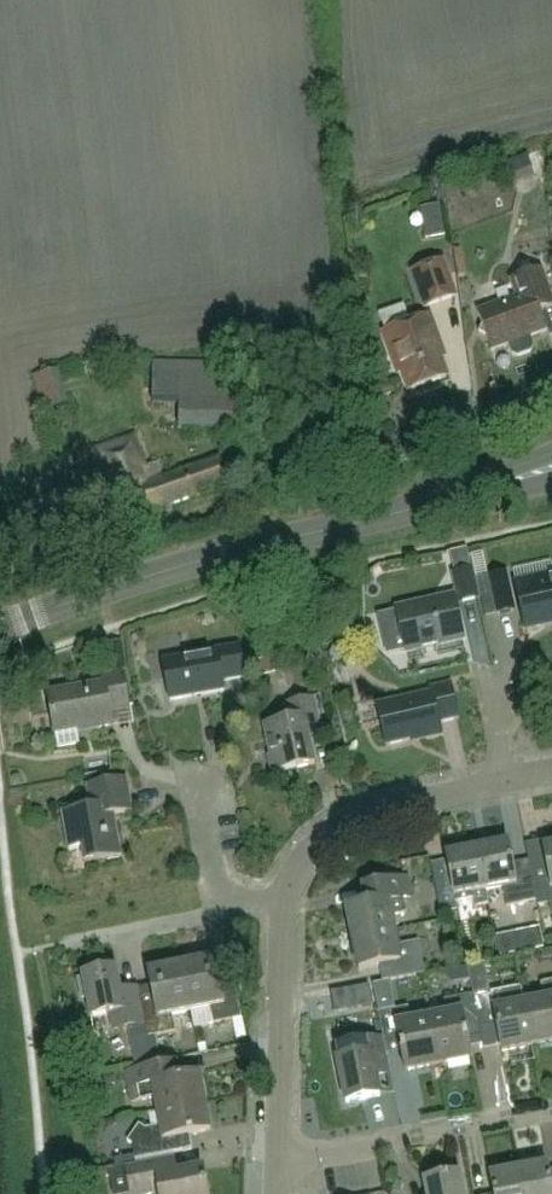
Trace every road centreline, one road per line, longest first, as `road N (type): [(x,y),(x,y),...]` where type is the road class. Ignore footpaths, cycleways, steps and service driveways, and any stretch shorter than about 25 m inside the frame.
road 1 (unclassified): [(0,627),(135,580),(414,507)]
road 2 (residential): [(278,1160),(551,1105)]
road 3 (residential): [(280,898),(301,855),(333,826),(505,779)]
road 4 (residential): [(278,1160),(280,905)]
road 5 (residential): [(63,947),(280,905)]
road 6 (residential): [(280,898),(240,894),(221,882),(199,778)]
road 7 (unclassified): [(551,453),(414,507)]
road 8 (unclassified): [(414,507),(551,482)]
road 9 (residential): [(551,392),(435,434)]

